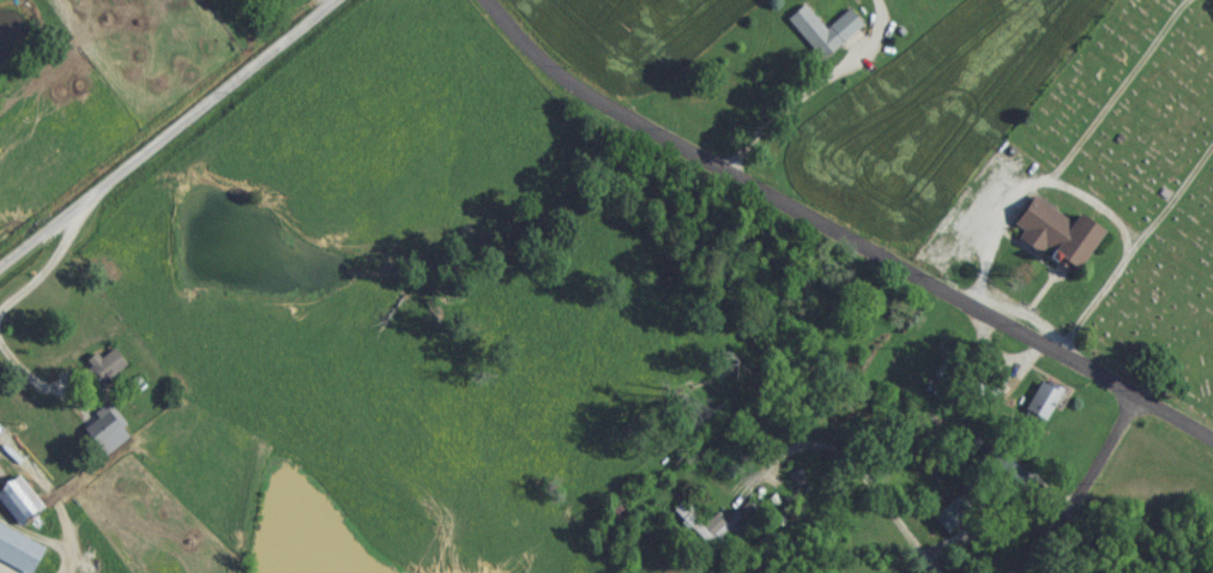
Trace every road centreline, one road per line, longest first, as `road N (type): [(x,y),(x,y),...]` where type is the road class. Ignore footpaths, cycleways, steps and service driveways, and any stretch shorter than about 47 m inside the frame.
road 1 (residential): [(1212,446),(580,101),(525,56),(479,0)]
road 2 (residential): [(0,266),(338,0)]
road 3 (residential): [(1008,572),(1073,511),(1141,403)]
road 4 (residential): [(933,572),(829,460),(797,456),(776,470)]

